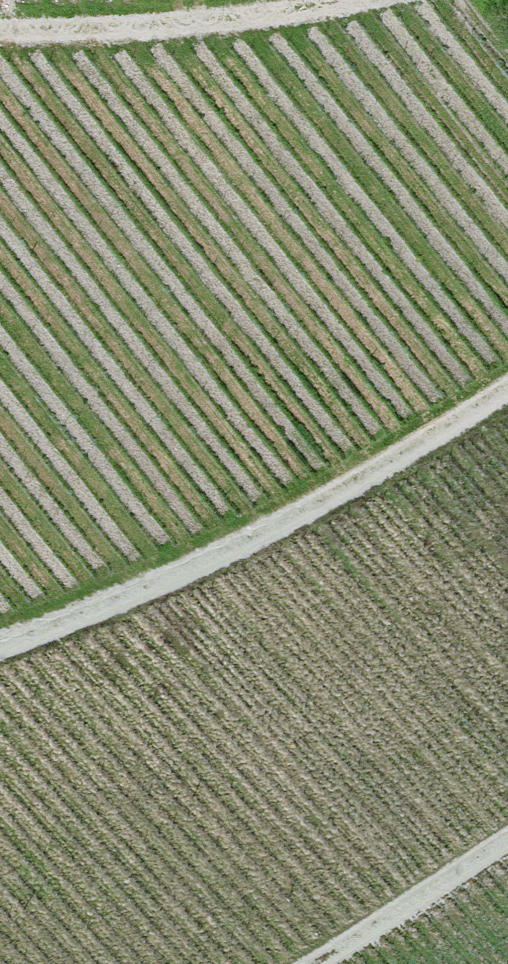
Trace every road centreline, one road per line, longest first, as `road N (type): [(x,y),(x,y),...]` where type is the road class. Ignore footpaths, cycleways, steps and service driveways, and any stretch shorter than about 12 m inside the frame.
road 1 (track): [(0,655),(179,583),(507,363)]
road 2 (track): [(295,0),(168,36),(0,35)]
road 3 (track): [(322,963),(507,835)]

